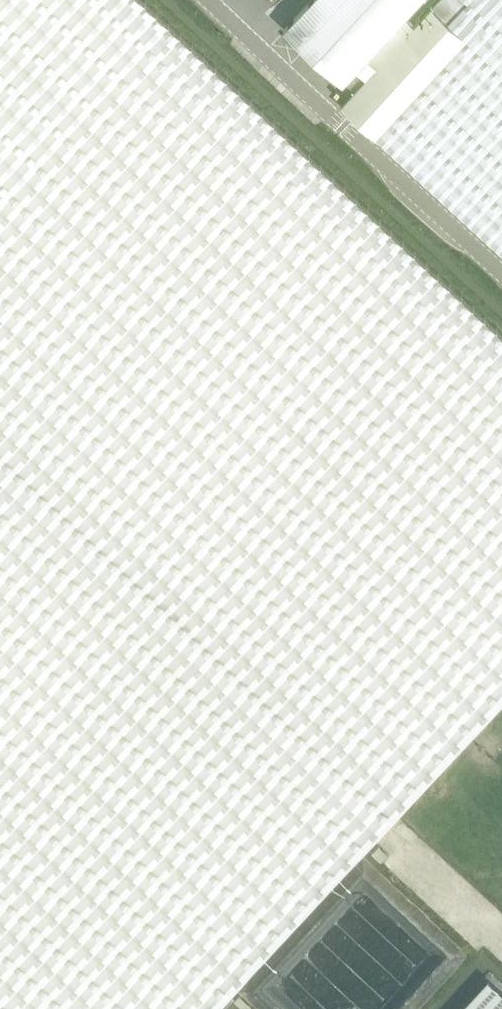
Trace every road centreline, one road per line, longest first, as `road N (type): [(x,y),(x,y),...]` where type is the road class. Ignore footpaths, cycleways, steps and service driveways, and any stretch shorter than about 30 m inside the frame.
road 1 (unclassified): [(501,268),(214,0)]

